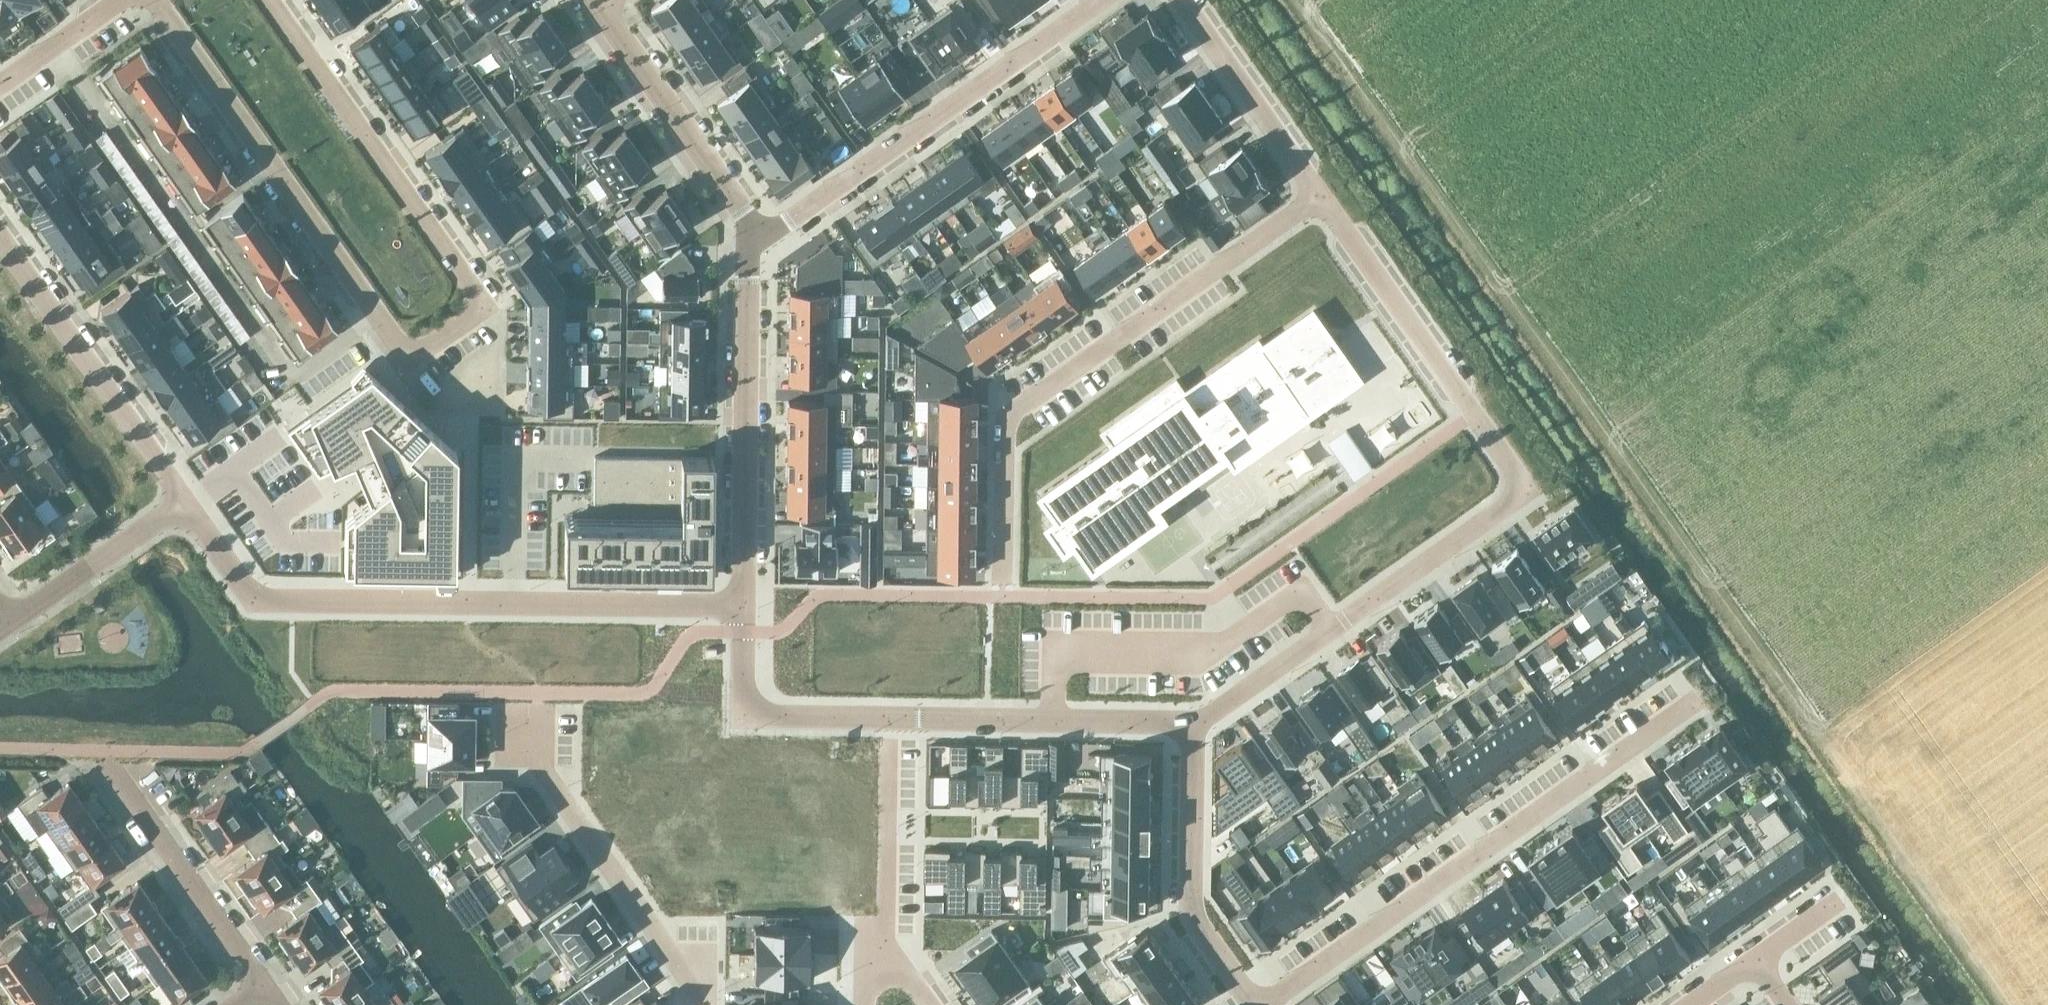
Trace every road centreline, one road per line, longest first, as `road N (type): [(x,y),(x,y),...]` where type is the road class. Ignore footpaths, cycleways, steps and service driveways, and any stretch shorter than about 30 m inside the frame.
road 1 (residential): [(269,0),(485,306),(410,360),(156,0)]
road 2 (residential): [(1320,195),(1512,467),(1514,488),(1505,507),(1192,723)]
road 3 (unclassified): [(186,501),(255,599),(743,604)]
road 4 (residential): [(743,604),(744,717),(1192,723)]
road 5 (residential): [(1002,580),(1005,417),(1320,195)]
road 6 (residential): [(1697,700),(1263,1004)]
road 7 (residential): [(748,248),(1101,0)]
road 8 (residential): [(748,248),(743,604)]
road 9 (residential): [(542,709),(542,768),(701,986),(706,1004)]
road 10 (residential): [(0,235),(186,501)]
road 11 (residential): [(1192,723),(1191,908),(1254,1004)]
road 12 (residential): [(599,7),(745,215),(748,248)]
road 13 (residential): [(264,986),(107,762)]
road 14 (residential): [(1182,0),(1320,195)]
road 15 (unclassified): [(9,621),(186,501)]
road 16 (residential): [(888,744),(886,957)]
road 17 (residential): [(0,83),(118,0)]

